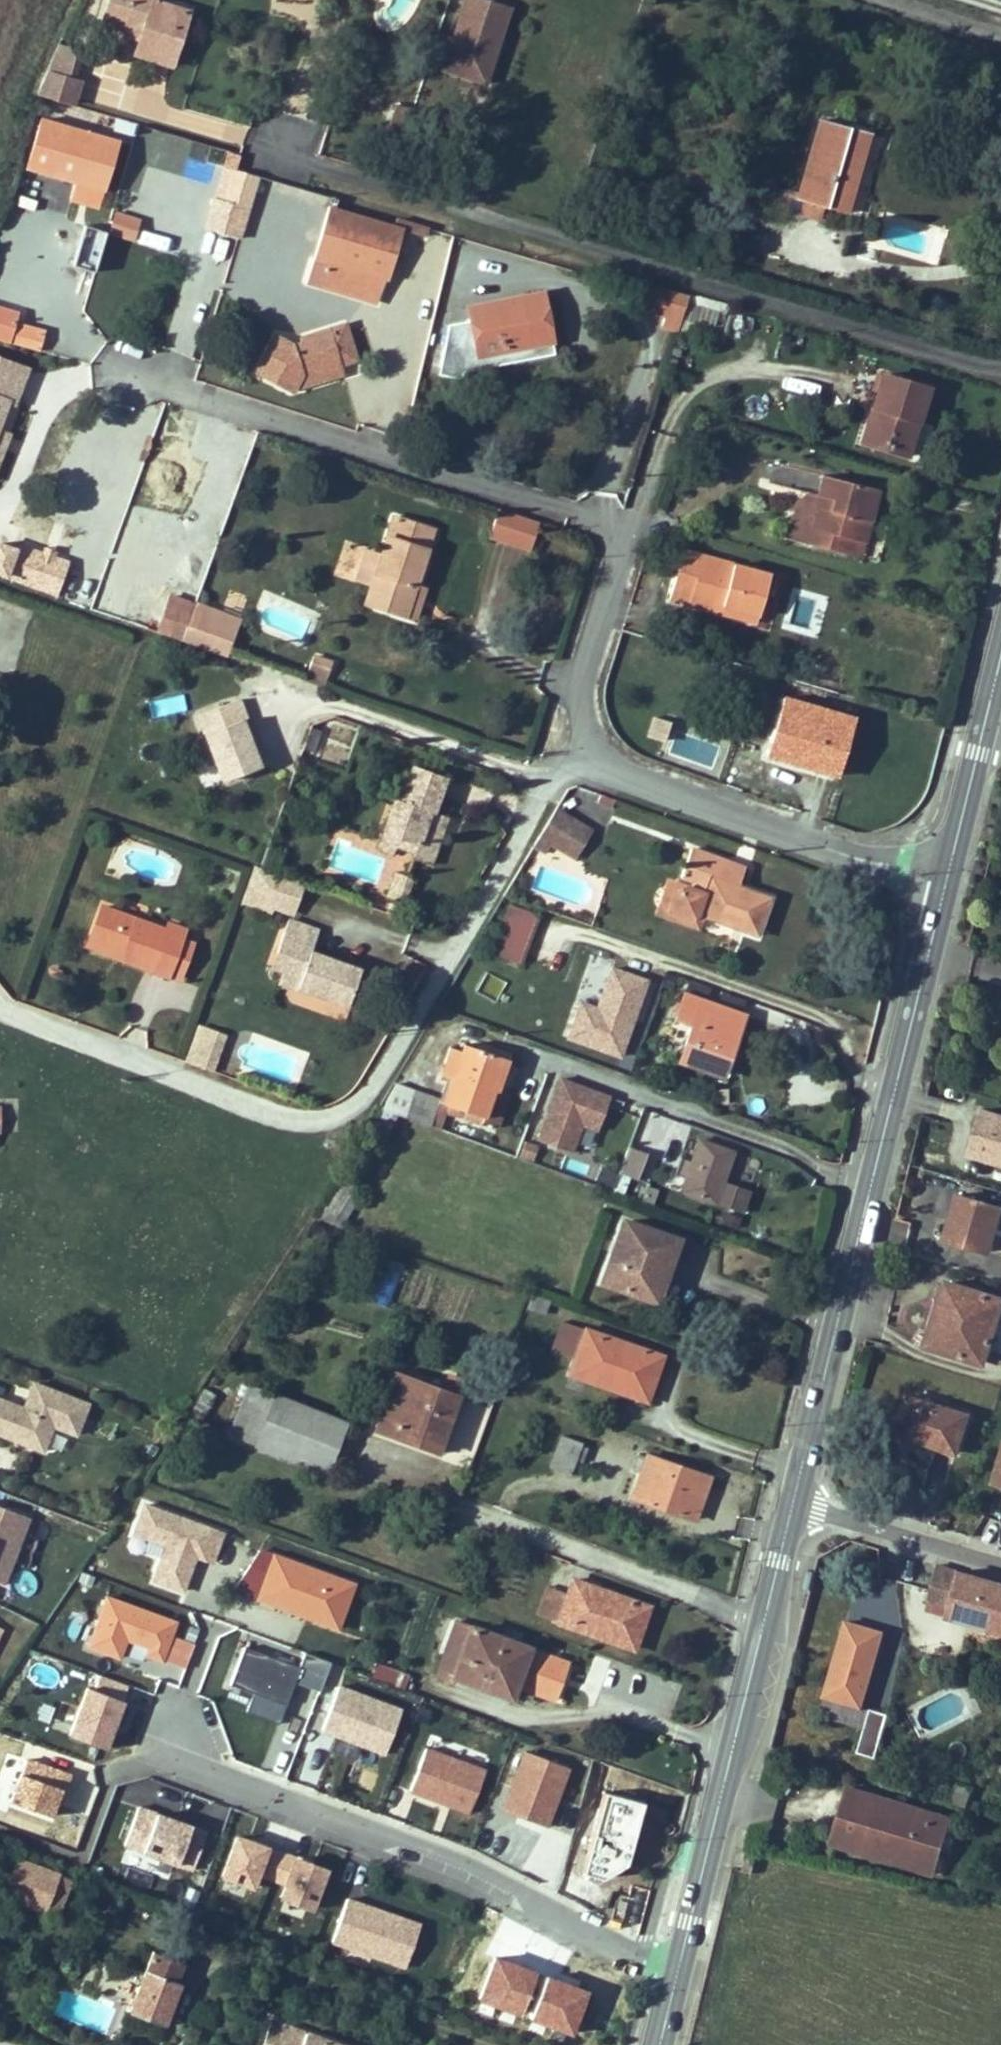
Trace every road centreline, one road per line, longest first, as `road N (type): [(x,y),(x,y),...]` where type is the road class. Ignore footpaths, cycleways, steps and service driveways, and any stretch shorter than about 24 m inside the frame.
road 1 (unclassified): [(0,1009),(271,1114),(320,1119),(344,1111),(378,1080),(539,795),(588,750)]
road 2 (residential): [(1000,372),(255,146)]
road 3 (residential): [(132,375),(609,527),(621,553),(582,672),(580,727),(588,750)]
road 4 (primary): [(793,1503),(944,881)]
road 5 (residential): [(676,1978),(464,1866),(159,1752)]
road 6 (primary): [(676,1978),(793,1503)]
road 7 (residential): [(588,750),(620,776),(852,858),(944,881)]
road 8 (primary): [(944,881),(1000,652)]
road 9 (residential): [(793,1503),(1000,1564)]

